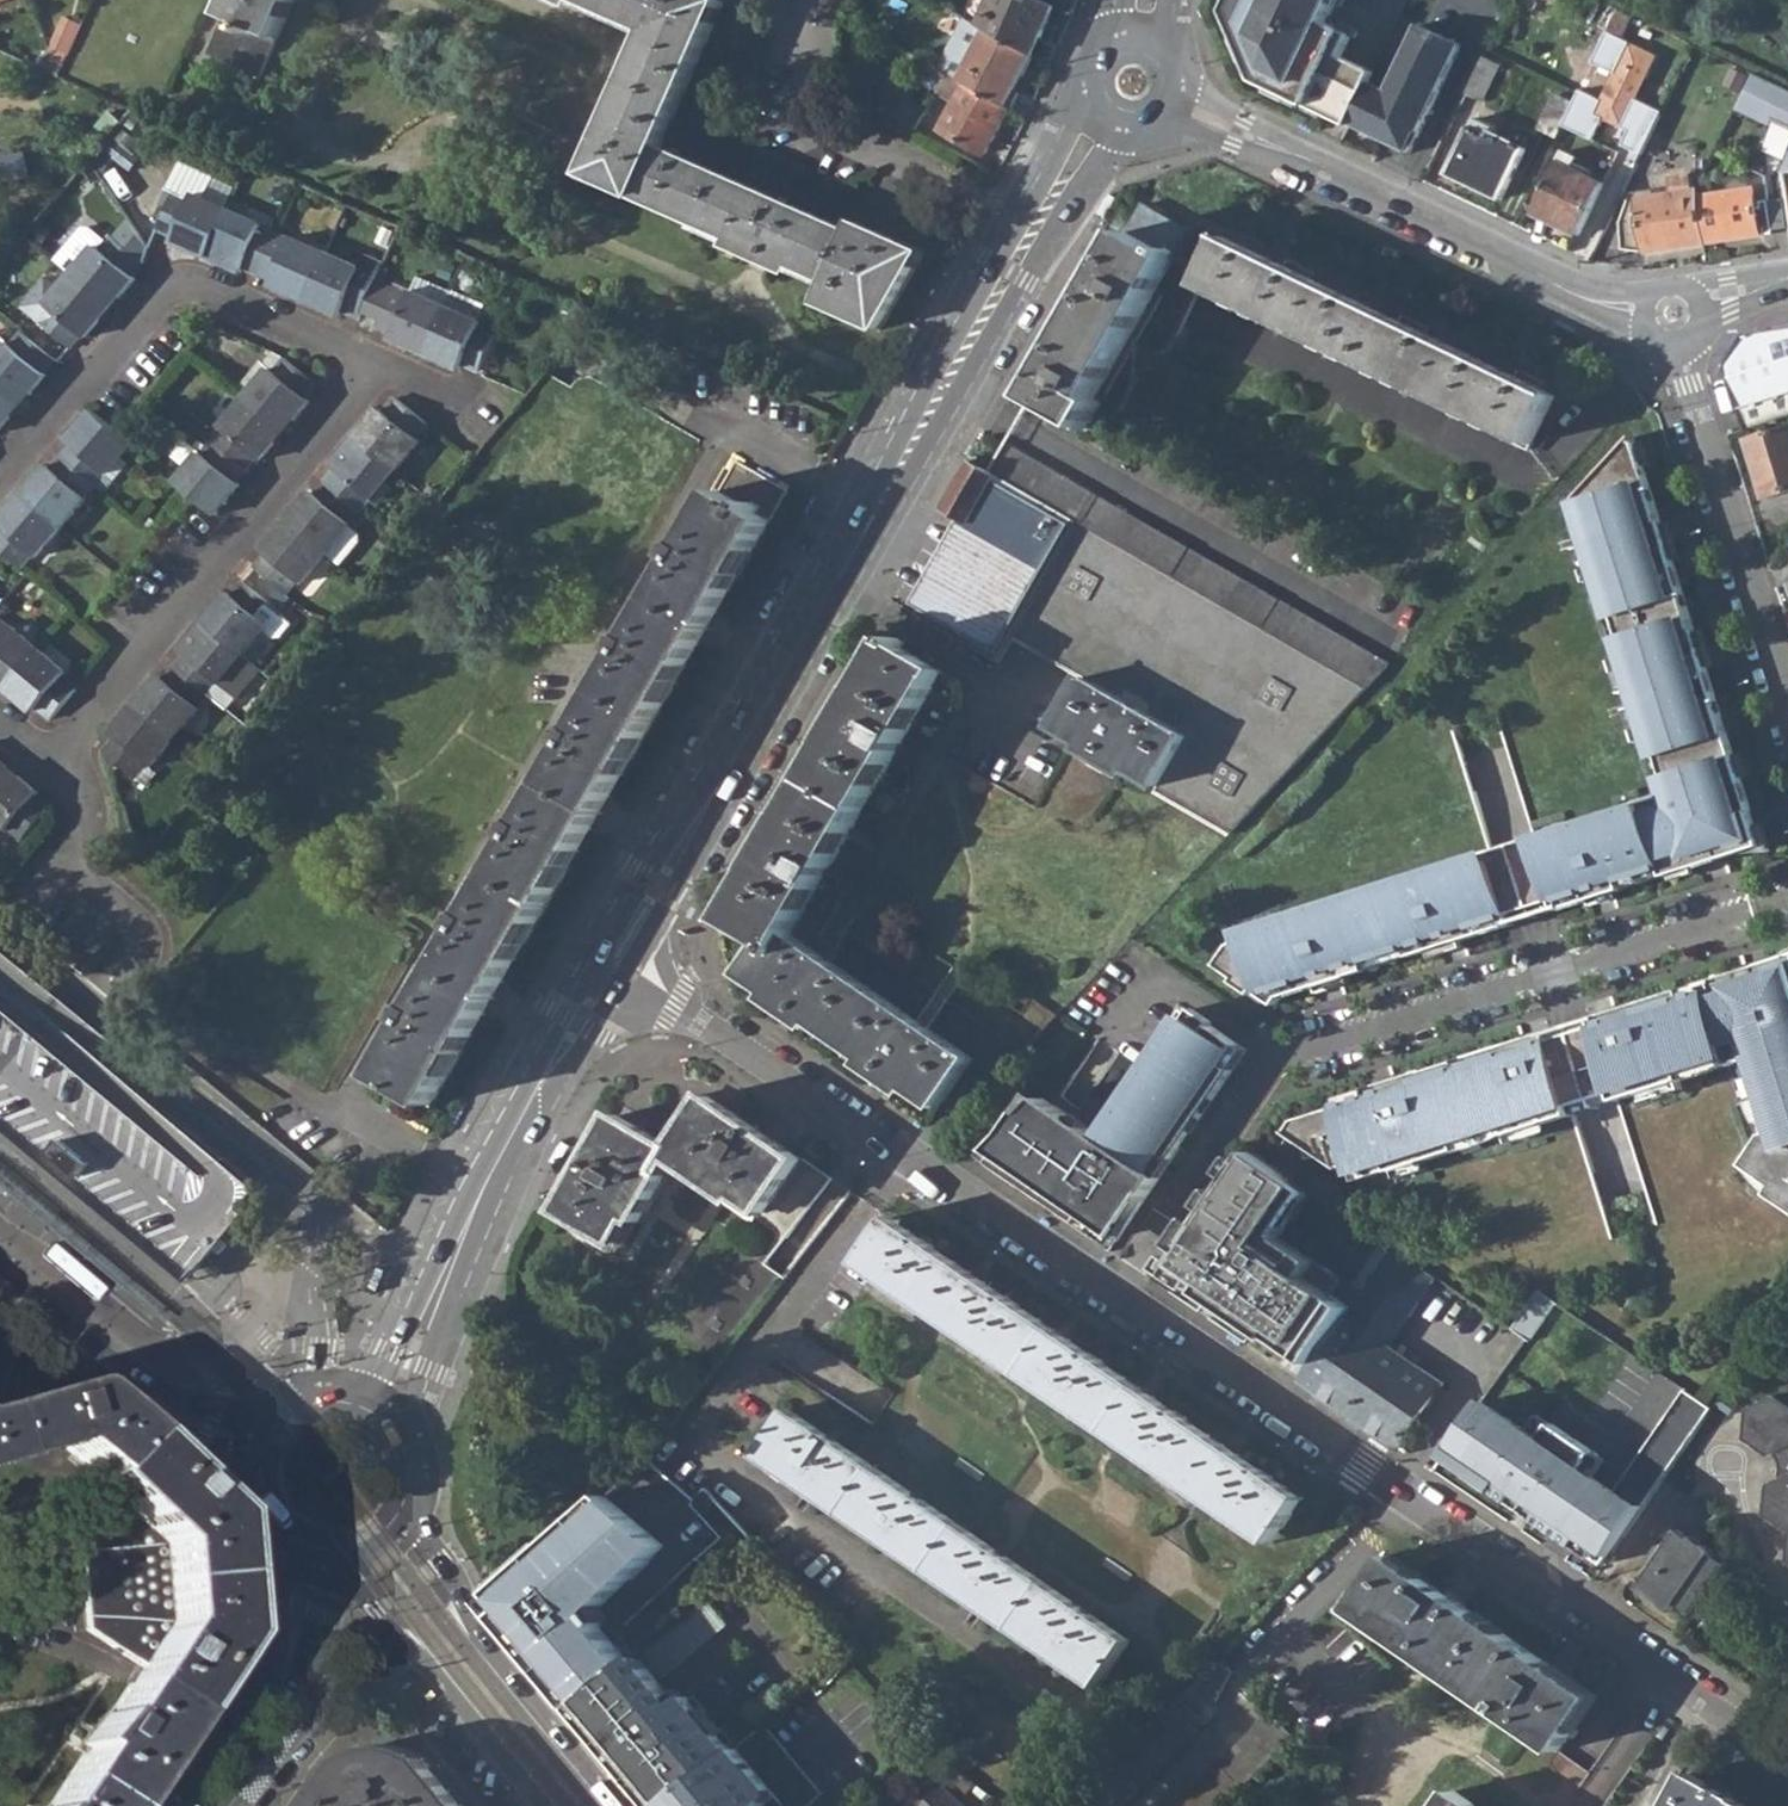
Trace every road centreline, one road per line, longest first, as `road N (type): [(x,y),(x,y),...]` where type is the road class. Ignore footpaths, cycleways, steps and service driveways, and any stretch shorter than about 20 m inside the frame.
road 1 (tertiary): [(614,963),(1102,116)]
road 2 (residential): [(1787,898),(1278,1061),(1116,1294)]
road 3 (residential): [(1116,1294),(1787,1750)]
road 4 (residential): [(614,963),(1116,1294)]
road 5 (residential): [(1179,104),(1475,237),(1575,294),(1672,313)]
road 6 (residential): [(379,366),(55,762)]
road 7 (tertiary): [(386,1407),(506,1145),(614,963)]
road 8 (residential): [(0,498),(180,285),(379,366)]
road 9 (residential): [(91,1002),(307,1190),(319,1209),(312,1293),(321,1386)]
road 10 (residential): [(1672,313),(1787,700)]
road 11 (secondary): [(621,1805),(496,1656),(407,1507)]
road 12 (residential): [(91,1002),(134,949),(140,929),(76,868),(86,808),(55,762)]
road 13 (secondary): [(0,1292),(138,1397),(251,1434)]
road 14 (residential): [(224,1349),(193,1365),(150,1358),(0,1234)]
road 15 (secondary): [(242,1766),(283,1683),(302,1553)]
road 16 (secondary): [(242,1766),(355,1671),(412,1647)]
road 17 (secondary): [(412,1647),(543,1805)]
road 18 (secondary): [(251,1434),(243,1460),(247,1499),(268,1533),(302,1553)]
road 19 (residential): [(1672,313),(1787,277)]

